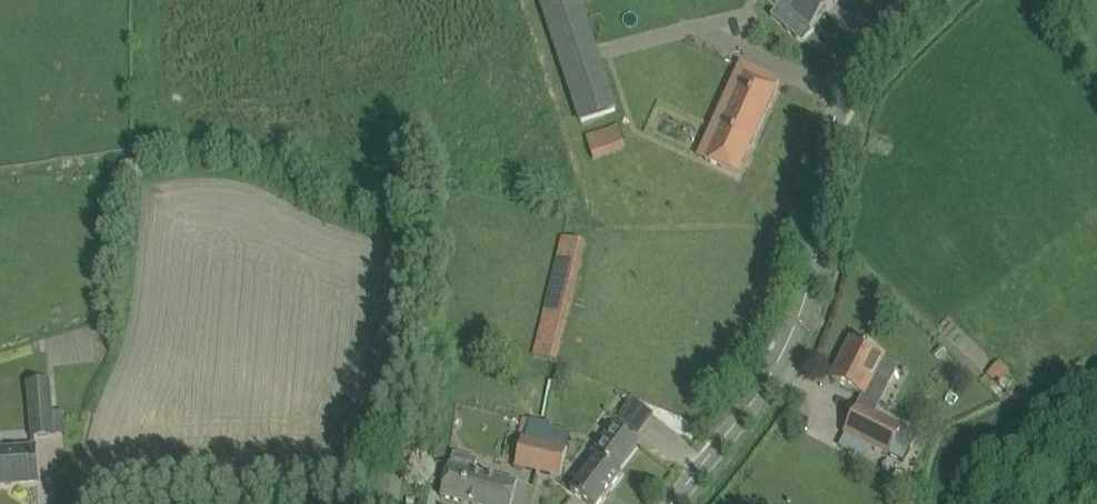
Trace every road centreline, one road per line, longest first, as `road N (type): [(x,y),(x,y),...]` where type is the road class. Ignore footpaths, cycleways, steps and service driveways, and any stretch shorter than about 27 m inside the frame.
road 1 (unclassified): [(670,503),(778,348),(803,279),(846,76),(871,42),(921,0)]

